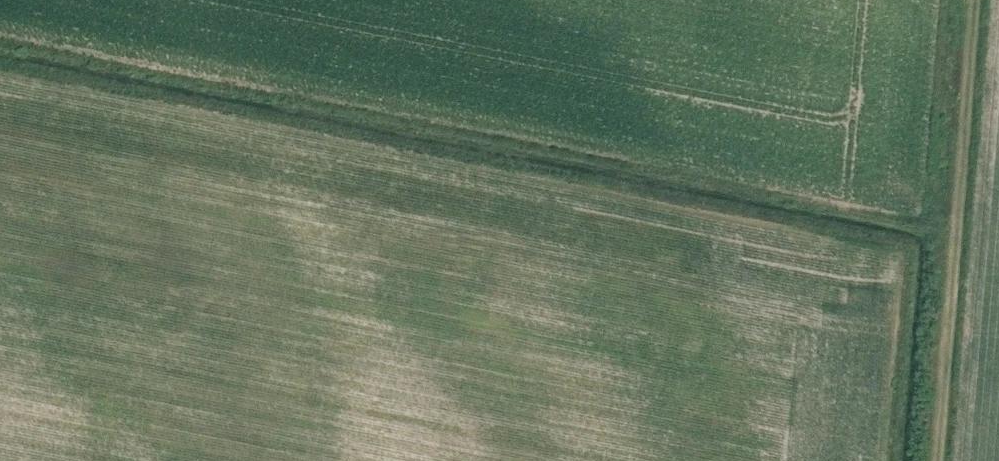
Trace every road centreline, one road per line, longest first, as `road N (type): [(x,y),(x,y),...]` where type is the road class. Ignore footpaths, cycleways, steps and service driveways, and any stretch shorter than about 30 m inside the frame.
road 1 (track): [(939,460),(976,0)]

